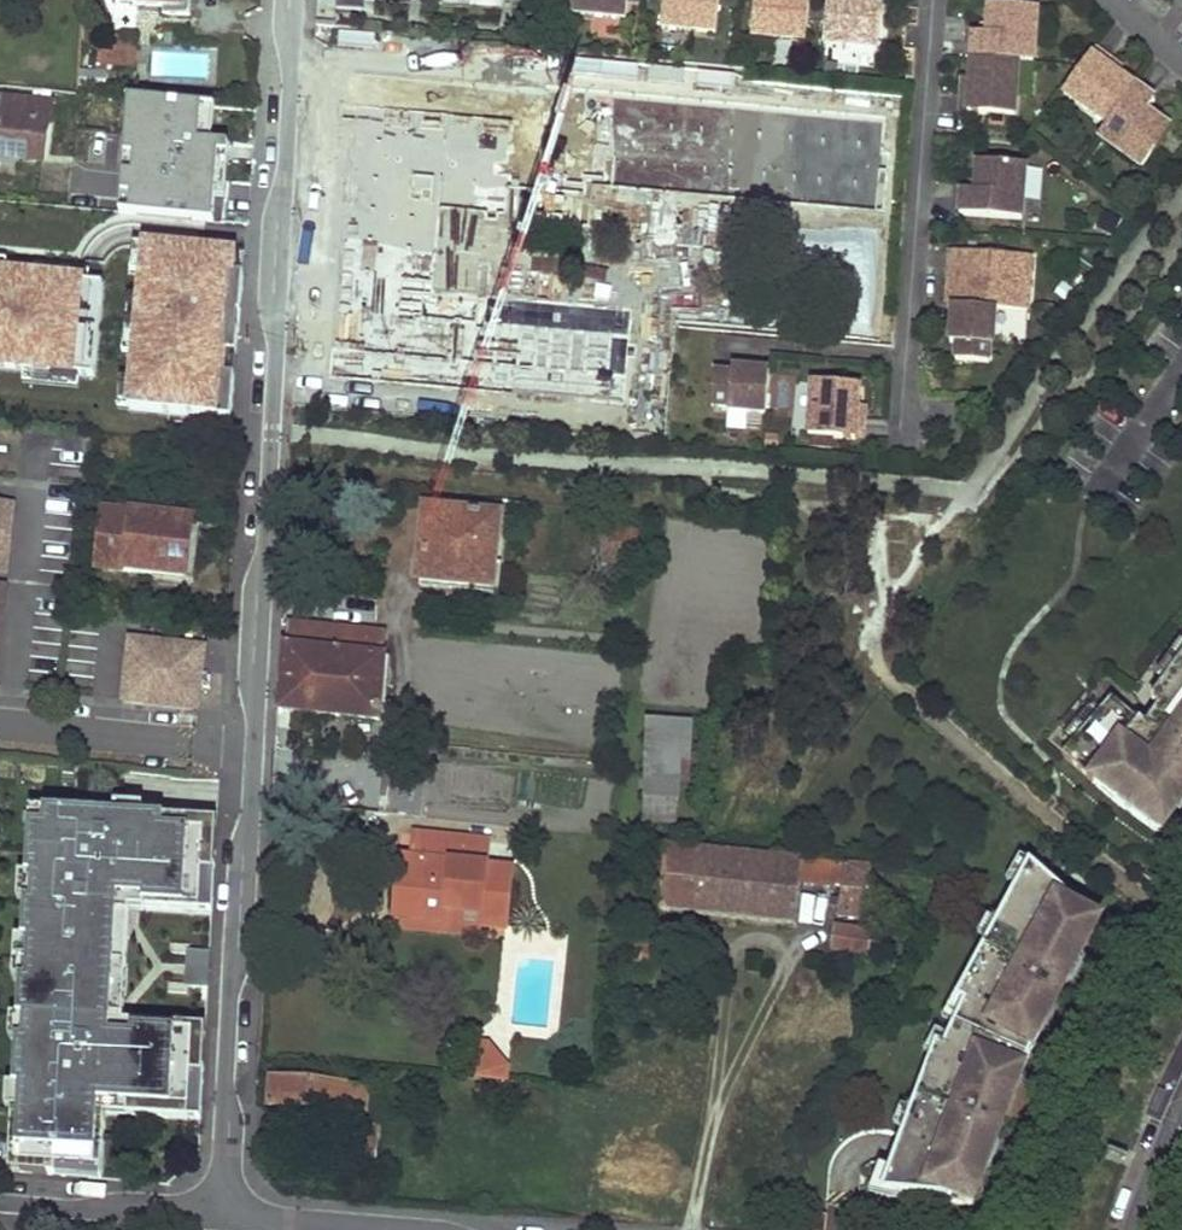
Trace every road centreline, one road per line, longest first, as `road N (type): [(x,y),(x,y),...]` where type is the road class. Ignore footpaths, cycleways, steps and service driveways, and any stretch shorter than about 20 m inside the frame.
road 1 (residential): [(254,747),(296,0)]
road 2 (residential): [(228,1216),(234,1125),(228,1078),(254,747)]
road 3 (residential): [(915,417),(906,378),(933,0)]
road 4 (residential): [(0,721),(254,747)]
road 5 (residential): [(0,1199),(228,1216)]
road 6 (residential): [(228,1216),(401,1229)]

